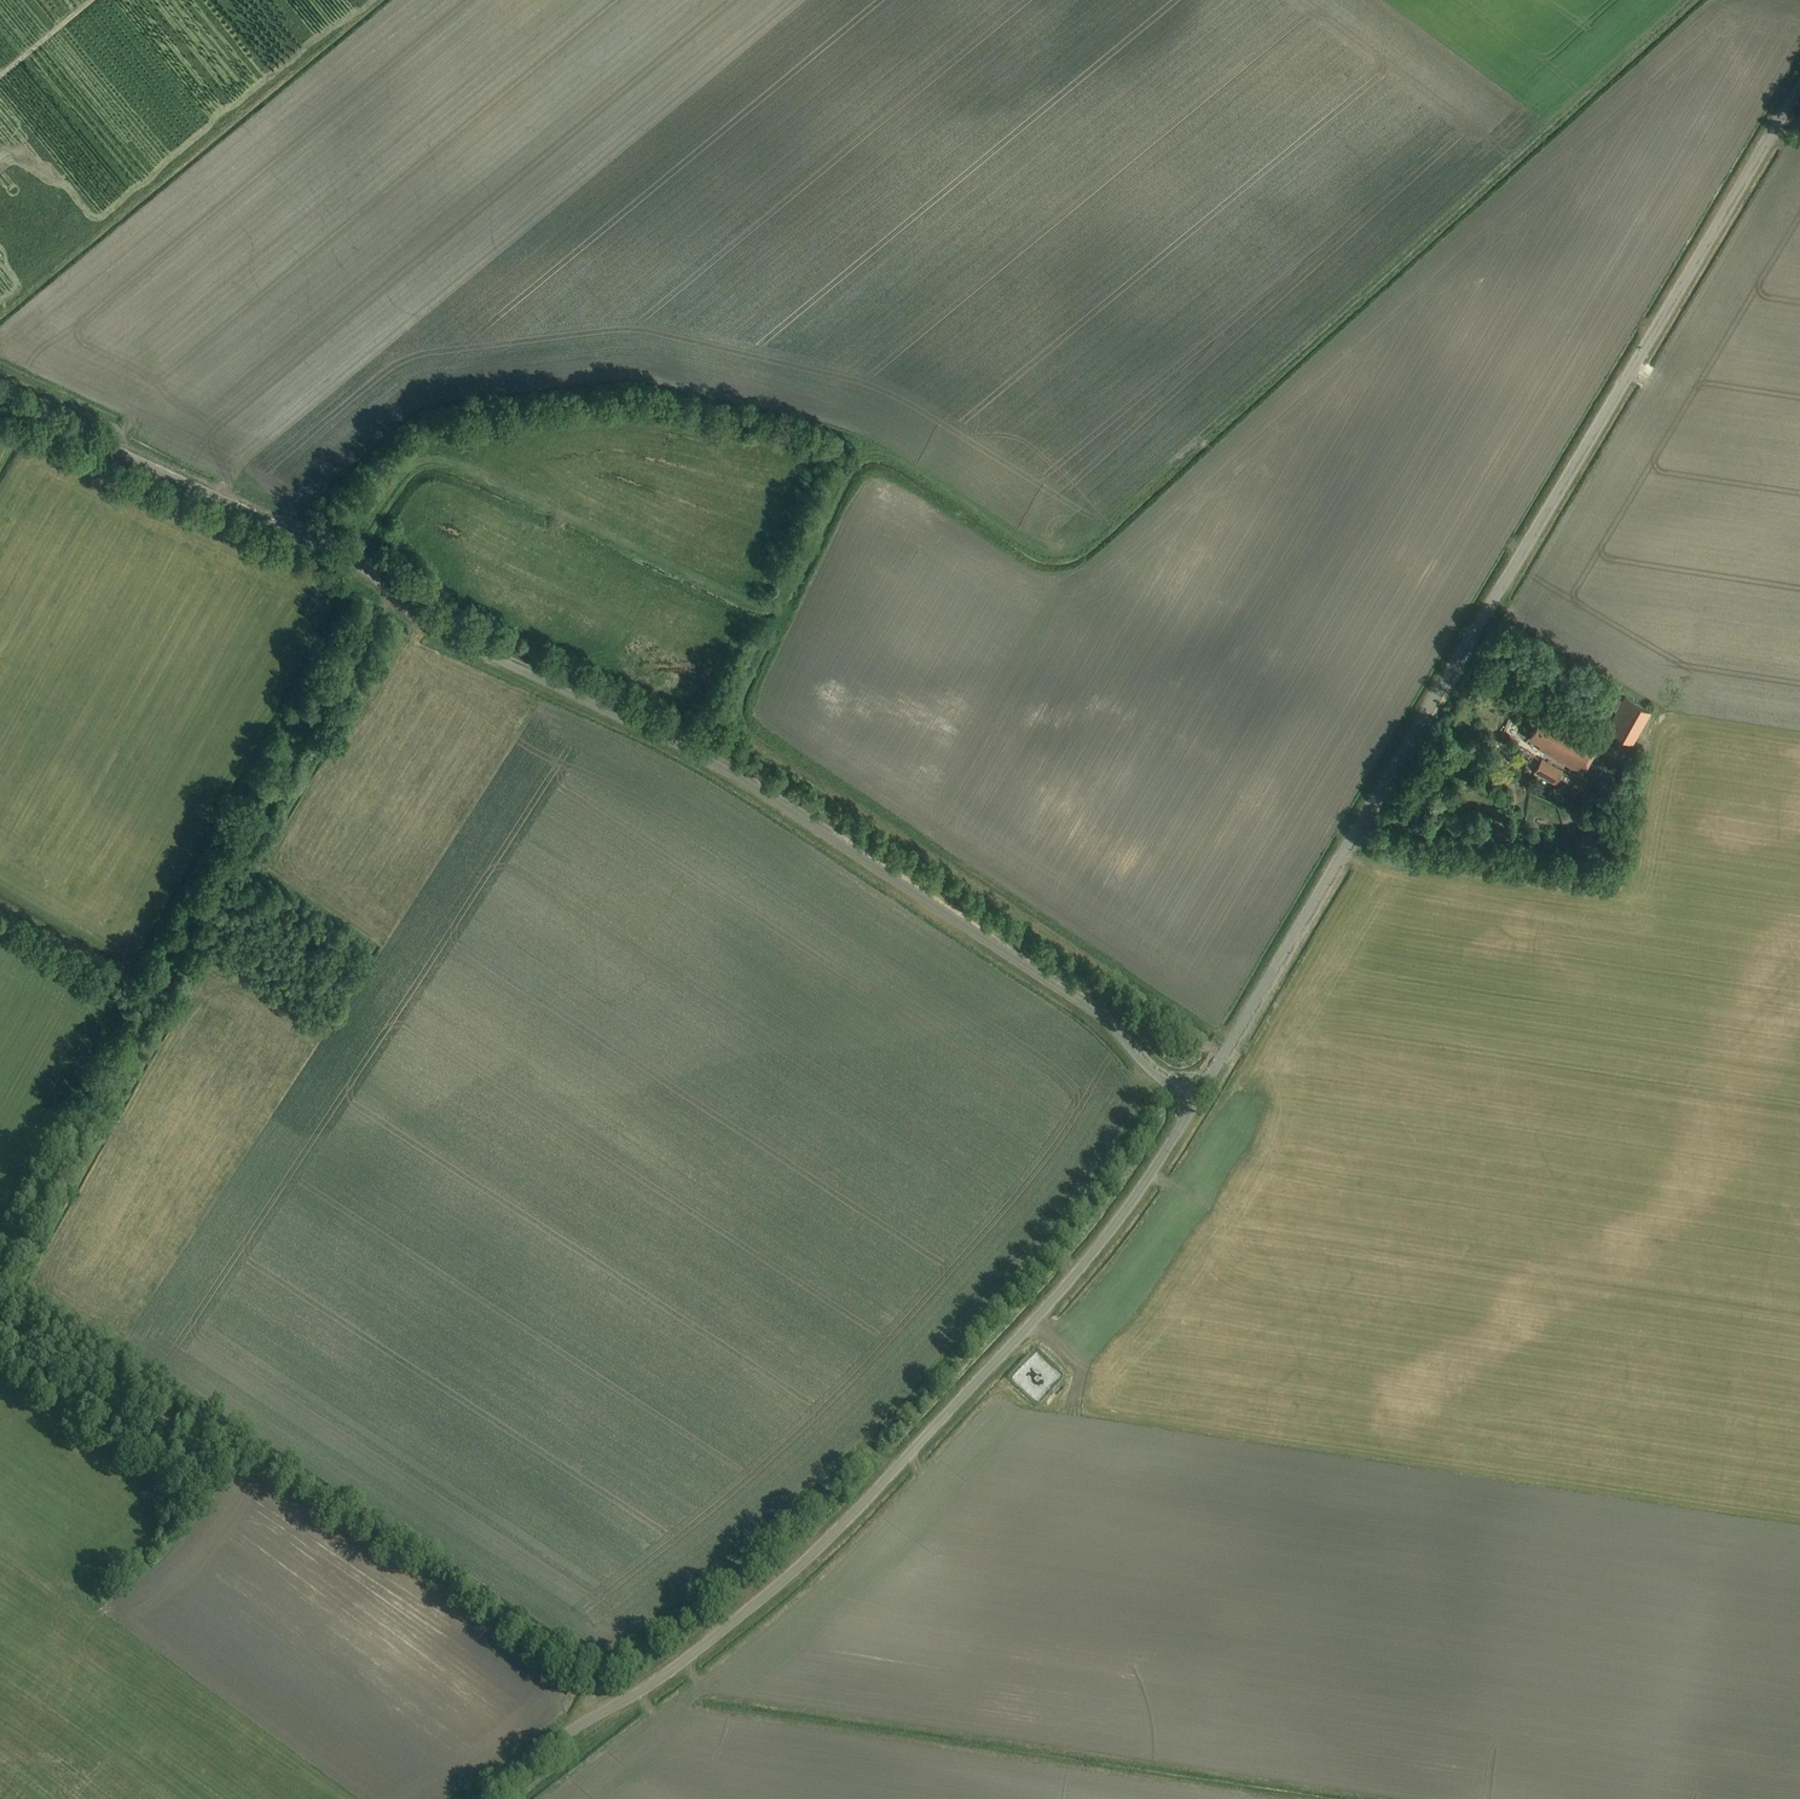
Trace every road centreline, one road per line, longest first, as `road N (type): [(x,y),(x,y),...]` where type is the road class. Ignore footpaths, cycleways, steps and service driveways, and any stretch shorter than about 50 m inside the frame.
road 1 (unclassified): [(1196,1104),(1093,1012),(750,786),(430,626),(345,558),(0,396)]
road 2 (unclassified): [(1196,1104),(1799,87)]
road 3 (unclassified): [(482,1798),(586,1721),(676,1668),(838,1530),(1121,1219),(1196,1104)]

